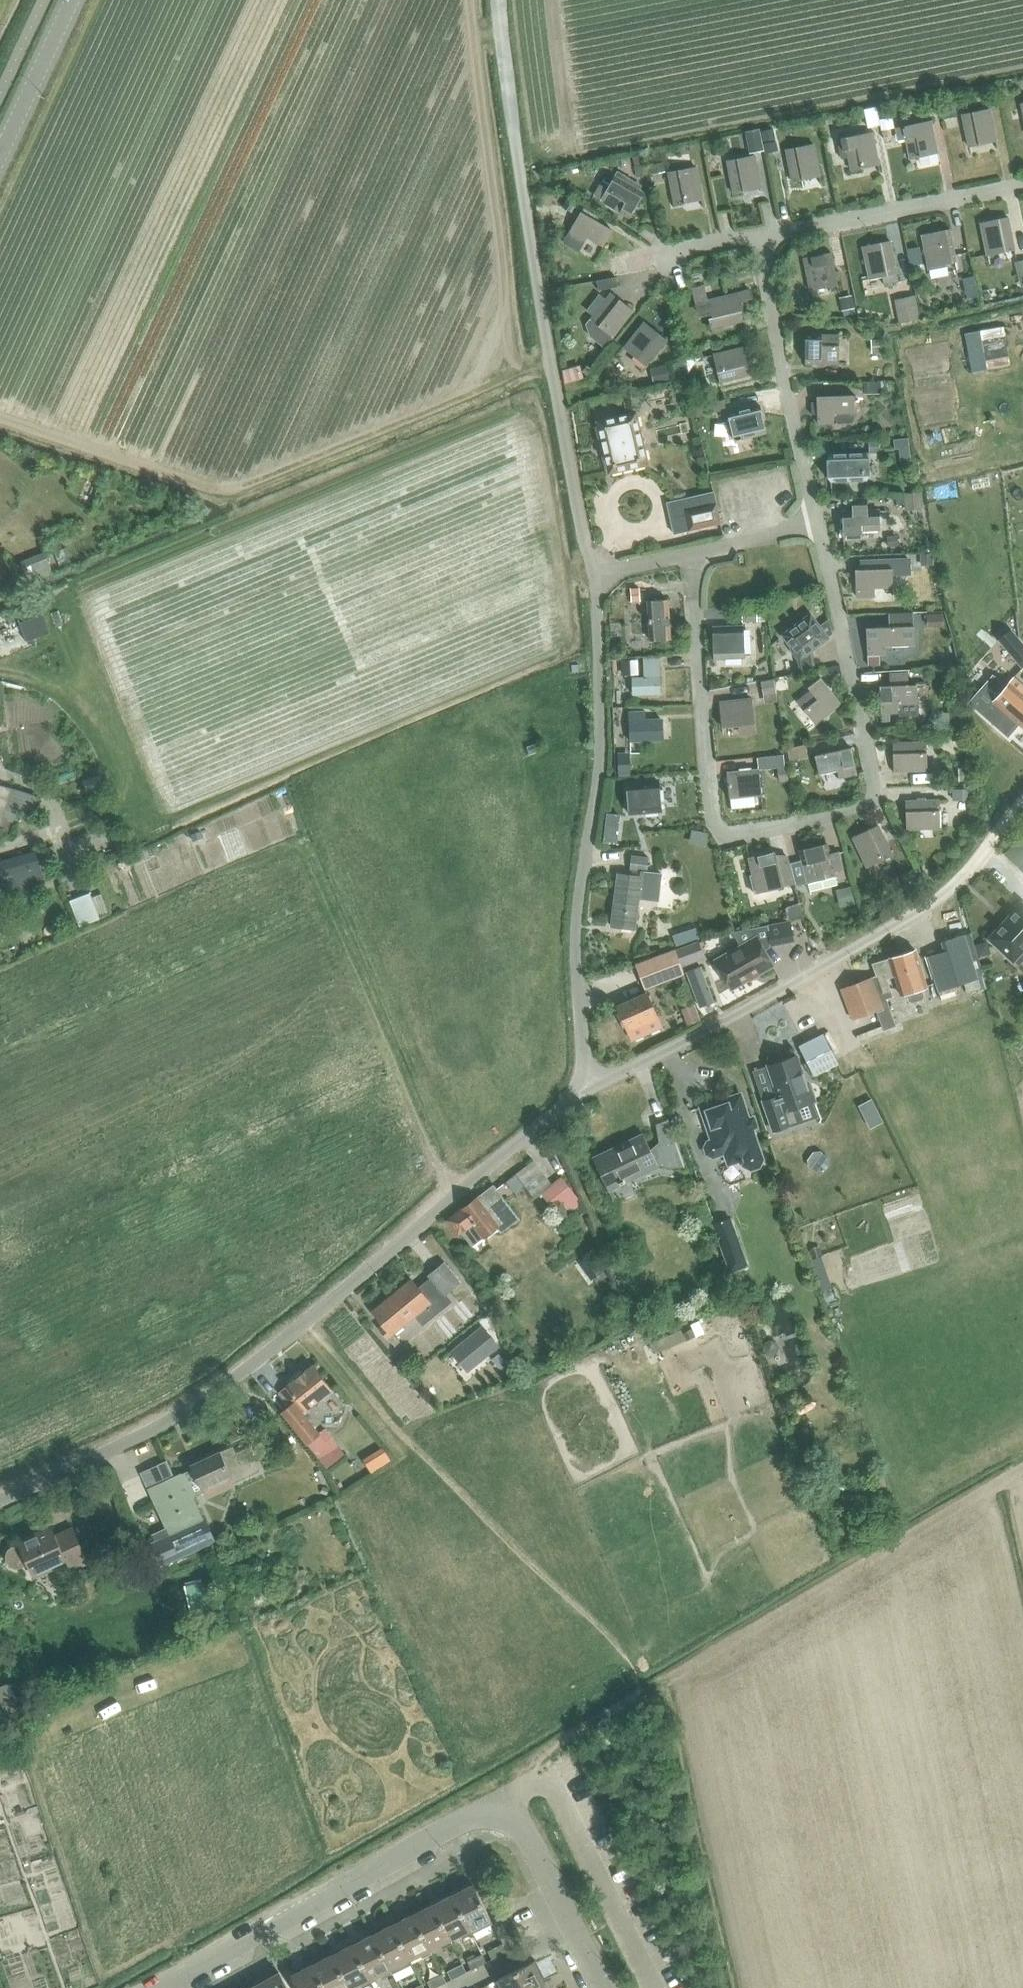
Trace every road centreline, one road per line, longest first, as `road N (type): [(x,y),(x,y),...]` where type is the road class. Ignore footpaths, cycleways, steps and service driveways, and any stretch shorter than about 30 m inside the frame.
road 1 (residential): [(0,1501),(222,1387),(587,1083)]
road 2 (residential): [(815,531),(878,794),(871,804),(746,834),(725,832),(712,814),(692,555)]
road 3 (track): [(509,1801),(535,1759),(1022,1466)]
road 4 (residential): [(587,1083),(575,907),(601,765),(599,574),(692,555)]
road 5 (track): [(599,574),(534,271),(498,0)]
road 6 (residential): [(587,1083),(636,1069),(855,950),(969,872),(1022,806)]
road 7 (track): [(307,1319),(414,1453),(610,1633),(641,1694)]
road 8 (residential): [(164,1987),(509,1801)]
road 9 (residential): [(815,531),(756,236)]
road 10 (residential): [(756,236),(1022,185)]
road 11 (residential): [(606,1987),(509,1801)]
road 12 (secondary): [(0,160),(75,0)]
road 13 (track): [(889,1060),(848,1052),(812,976)]
road 14 (residential): [(692,555),(815,531)]

